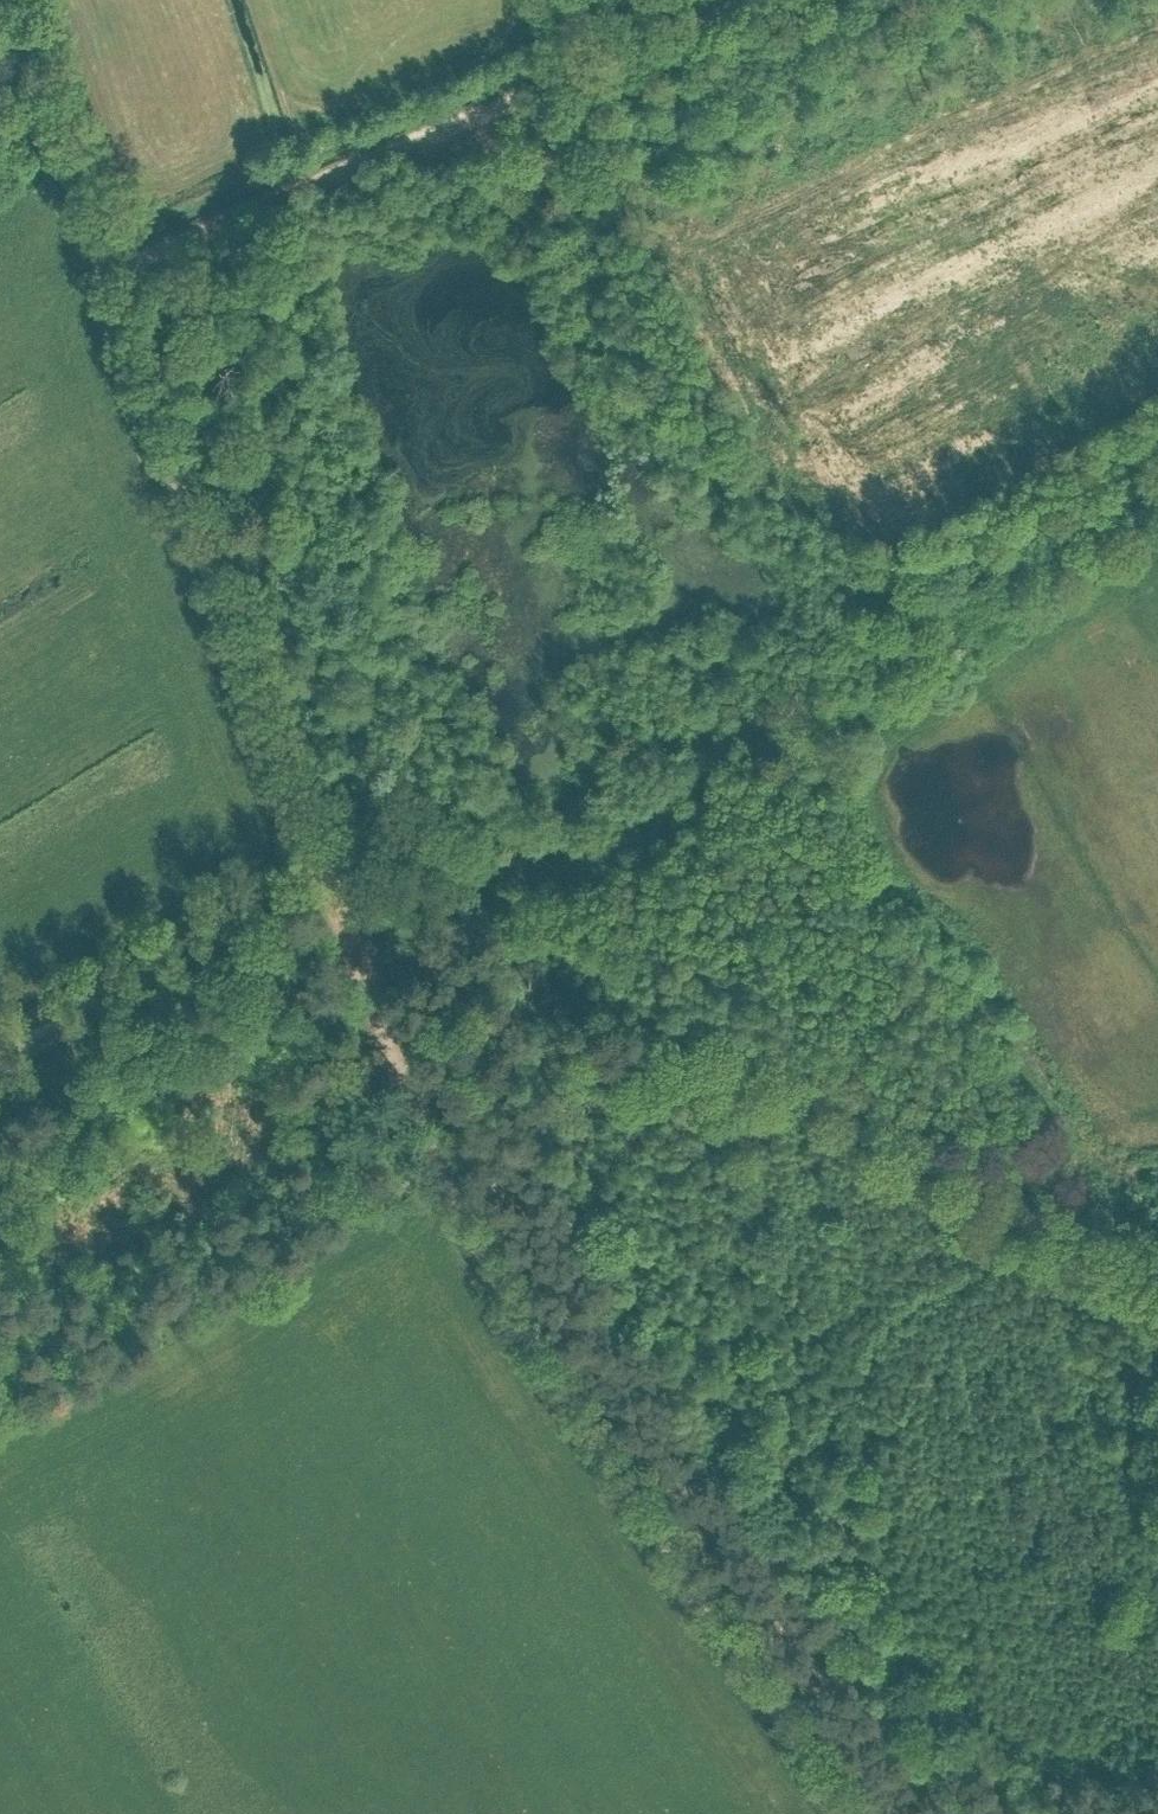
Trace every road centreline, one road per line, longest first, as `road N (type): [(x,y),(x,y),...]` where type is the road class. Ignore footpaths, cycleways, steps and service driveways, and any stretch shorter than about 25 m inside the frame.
road 1 (track): [(853,1813),(593,1429),(449,1177),(306,832),(105,274)]
road 2 (track): [(105,274),(760,0)]
road 3 (track): [(0,1053),(317,859)]
road 4 (track): [(105,274),(7,0)]
road 5 (track): [(965,699),(1157,568)]

